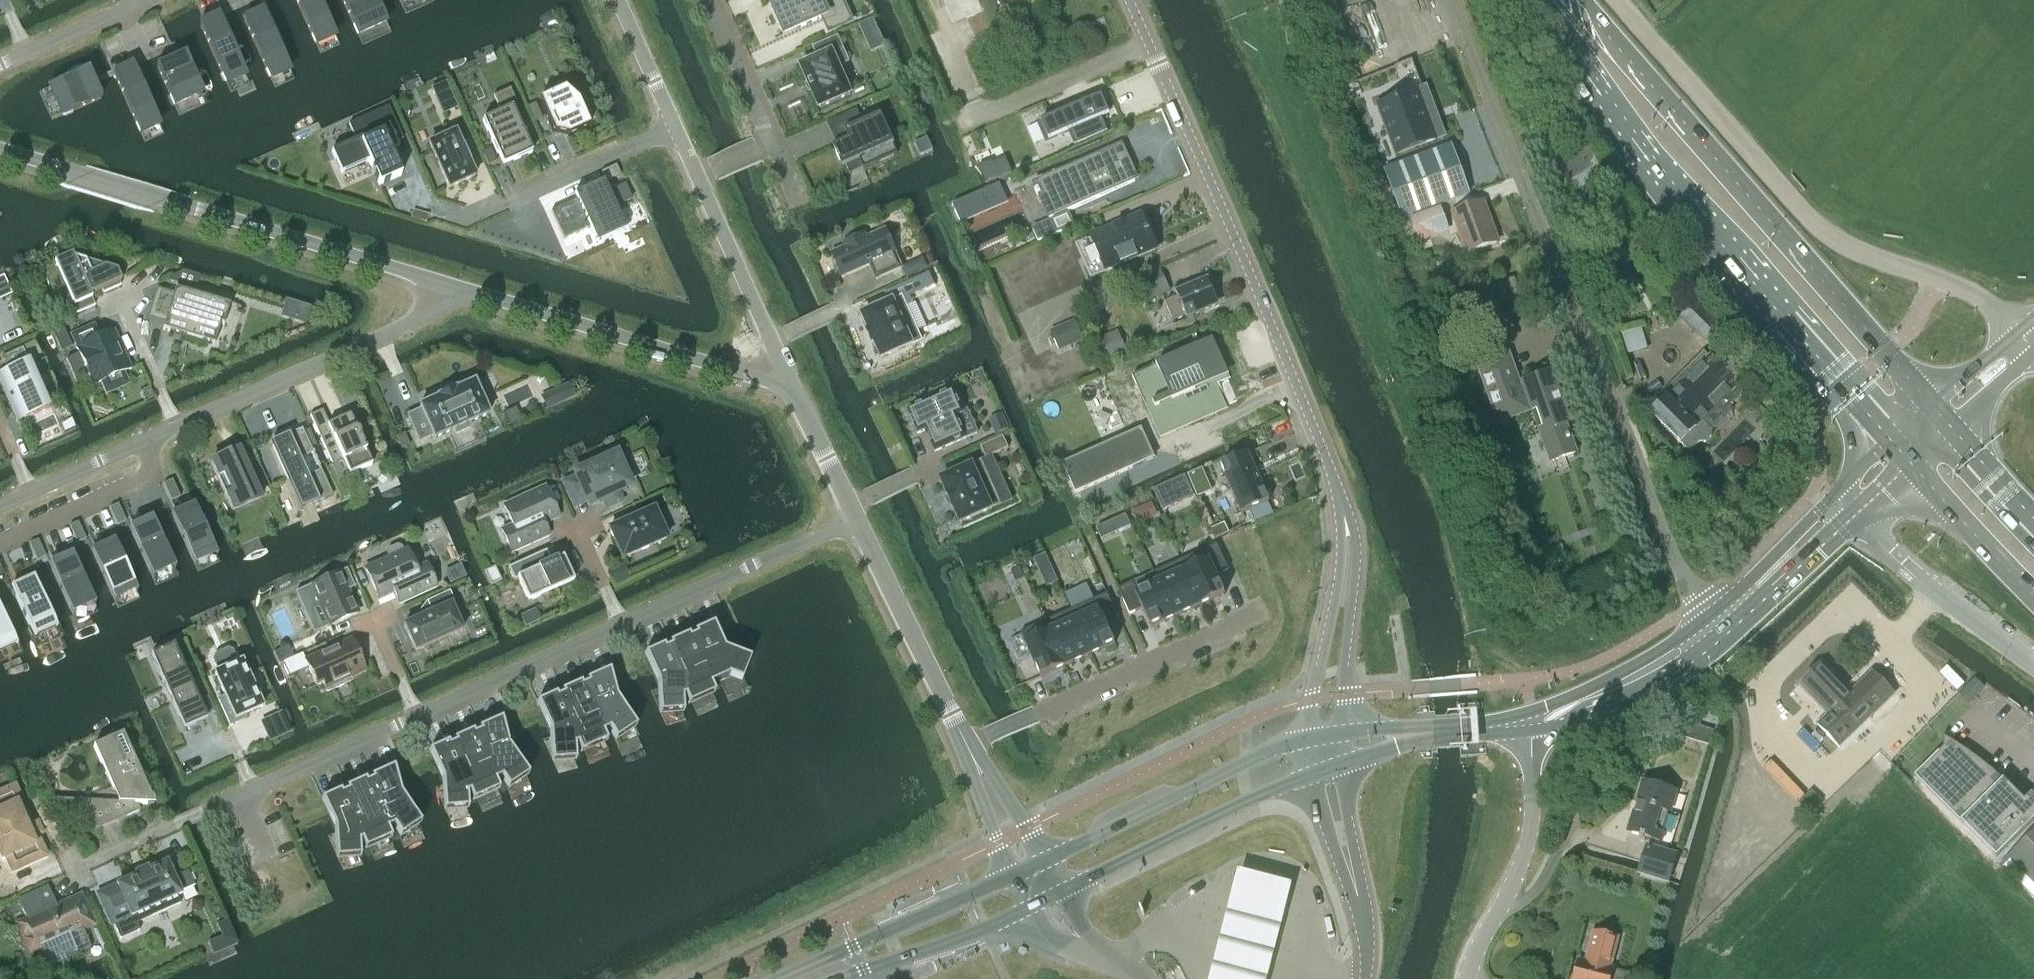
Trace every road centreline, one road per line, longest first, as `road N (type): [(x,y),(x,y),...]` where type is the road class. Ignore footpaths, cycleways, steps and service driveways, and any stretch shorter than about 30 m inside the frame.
road 1 (unclassified): [(1705,620),(1450,0)]
road 2 (tertiary): [(1345,584),(1348,541),(1334,481),(1129,0)]
road 3 (primary): [(1538,0),(1664,175),(1887,438)]
road 4 (unclassified): [(2028,340),(1982,300),(1815,228),(1617,0)]
road 5 (primary): [(1924,399),(1582,0)]
road 6 (unclassified): [(459,289),(0,149)]
road 7 (unclassified): [(786,381),(772,385),(459,289)]
road 8 (residential): [(966,745),(1262,610)]
road 9 (residential): [(459,289),(424,316),(176,427)]
road 10 (tertiary): [(1306,740),(1049,859)]
road 11 (tertiary): [(1064,891),(1310,777)]
road 12 (unclassified): [(1466,978),(1521,866),(1531,723)]
road 13 (tertiary): [(1013,875),(775,978)]
road 14 (residential): [(856,519),(620,624)]
road 15 (residential): [(856,519),(966,745)]
road 16 (unclassified): [(2033,665),(1851,517)]
road 17 (residential): [(416,716),(203,813)]
road 18 (residential): [(620,624),(416,716)]
road 19 (residential): [(697,177),(786,381)]
road 20 (residential): [(472,220),(674,129)]
road 21 (tertiary): [(1531,723),(1614,705),(1718,644)]
road 22 (residential): [(0,543),(154,474),(140,443)]
road 23 (tertiary): [(1705,620),(1531,723)]
road 24 (tertiary): [(1718,644),(1851,517)]
road 25 (primary): [(1909,464),(2033,597)]
road 26 (tertiary): [(863,970),(1029,908)]
road 27 (tertiary): [(1831,496),(1705,620)]
road 28 (tertiary): [(1345,584),(1328,626),(1306,740)]
road 29 (residential): [(706,0),(770,143)]
road 30 (residential): [(786,381),(856,519)]
road 31 (residential): [(0,65),(138,2)]
road 32 (tertiary): [(1343,735),(1345,584)]
road 33 (residential): [(70,872),(203,813)]
road 34 (residential): [(117,294),(176,427)]
road 35 (residential): [(616,0),(674,129)]
road 36 (unclassified): [(1049,859),(966,745)]
road 37 (unclassified): [(966,745),(1013,875)]
road 38 (primary): [(2033,529),(1950,429)]
road 39 (residential): [(140,443),(31,492)]

